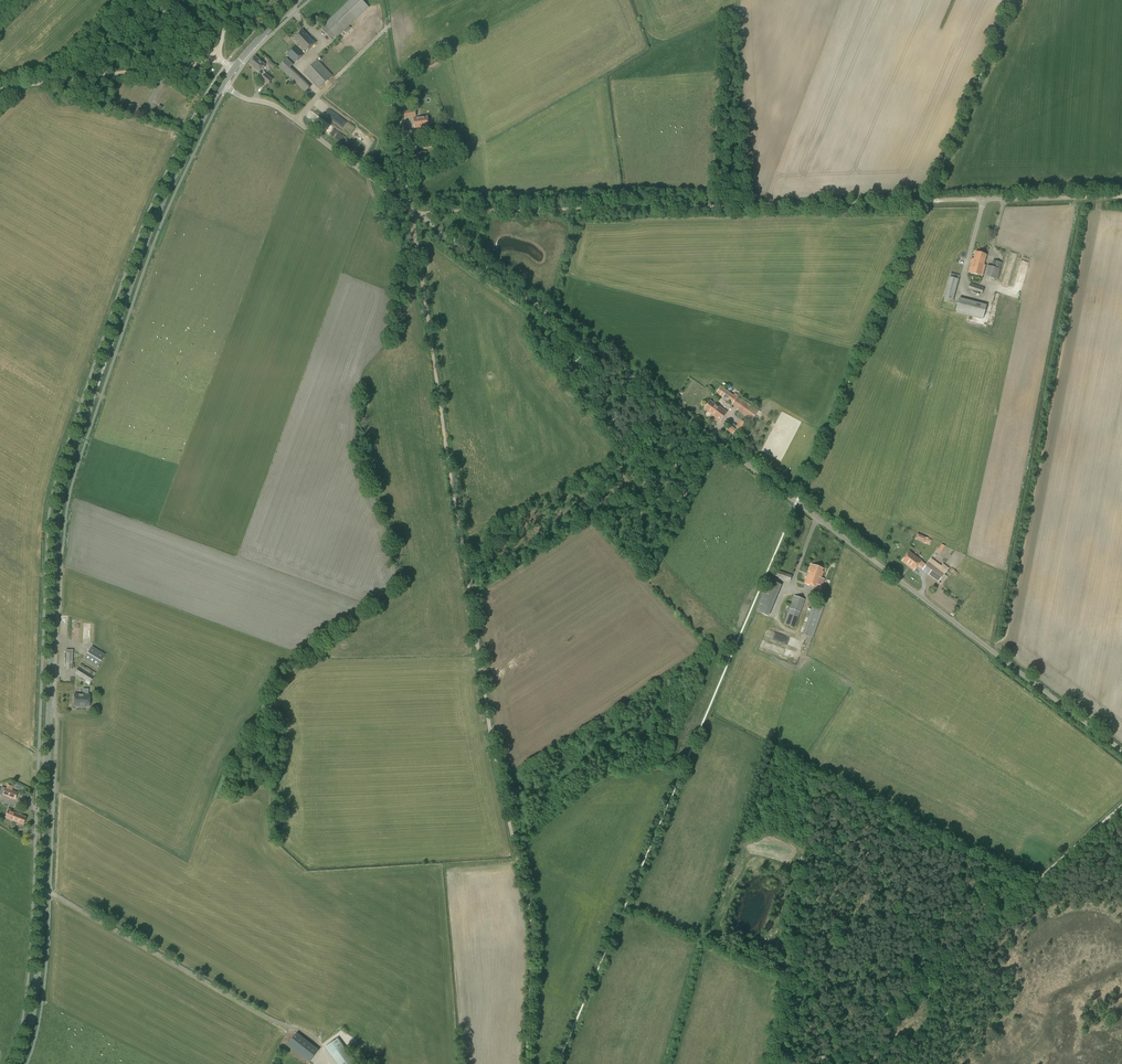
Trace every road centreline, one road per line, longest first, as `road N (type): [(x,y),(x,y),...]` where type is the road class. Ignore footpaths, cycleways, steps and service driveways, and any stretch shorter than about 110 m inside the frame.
road 1 (unclassified): [(1121,751),(278,107),(222,86)]
road 2 (tertiary): [(17,1063),(29,1037),(39,948),(61,499),(154,220),(222,86)]
road 3 (track): [(416,211),(981,199)]
road 4 (track): [(460,524),(489,736),(532,931),(526,1063)]
road 5 (track): [(460,524),(381,0)]
road 6 (track): [(802,1063),(871,1025),(1121,806)]
road 7 (track): [(0,88),(216,54)]
road 8 (unclassified): [(981,199),(1121,196)]

